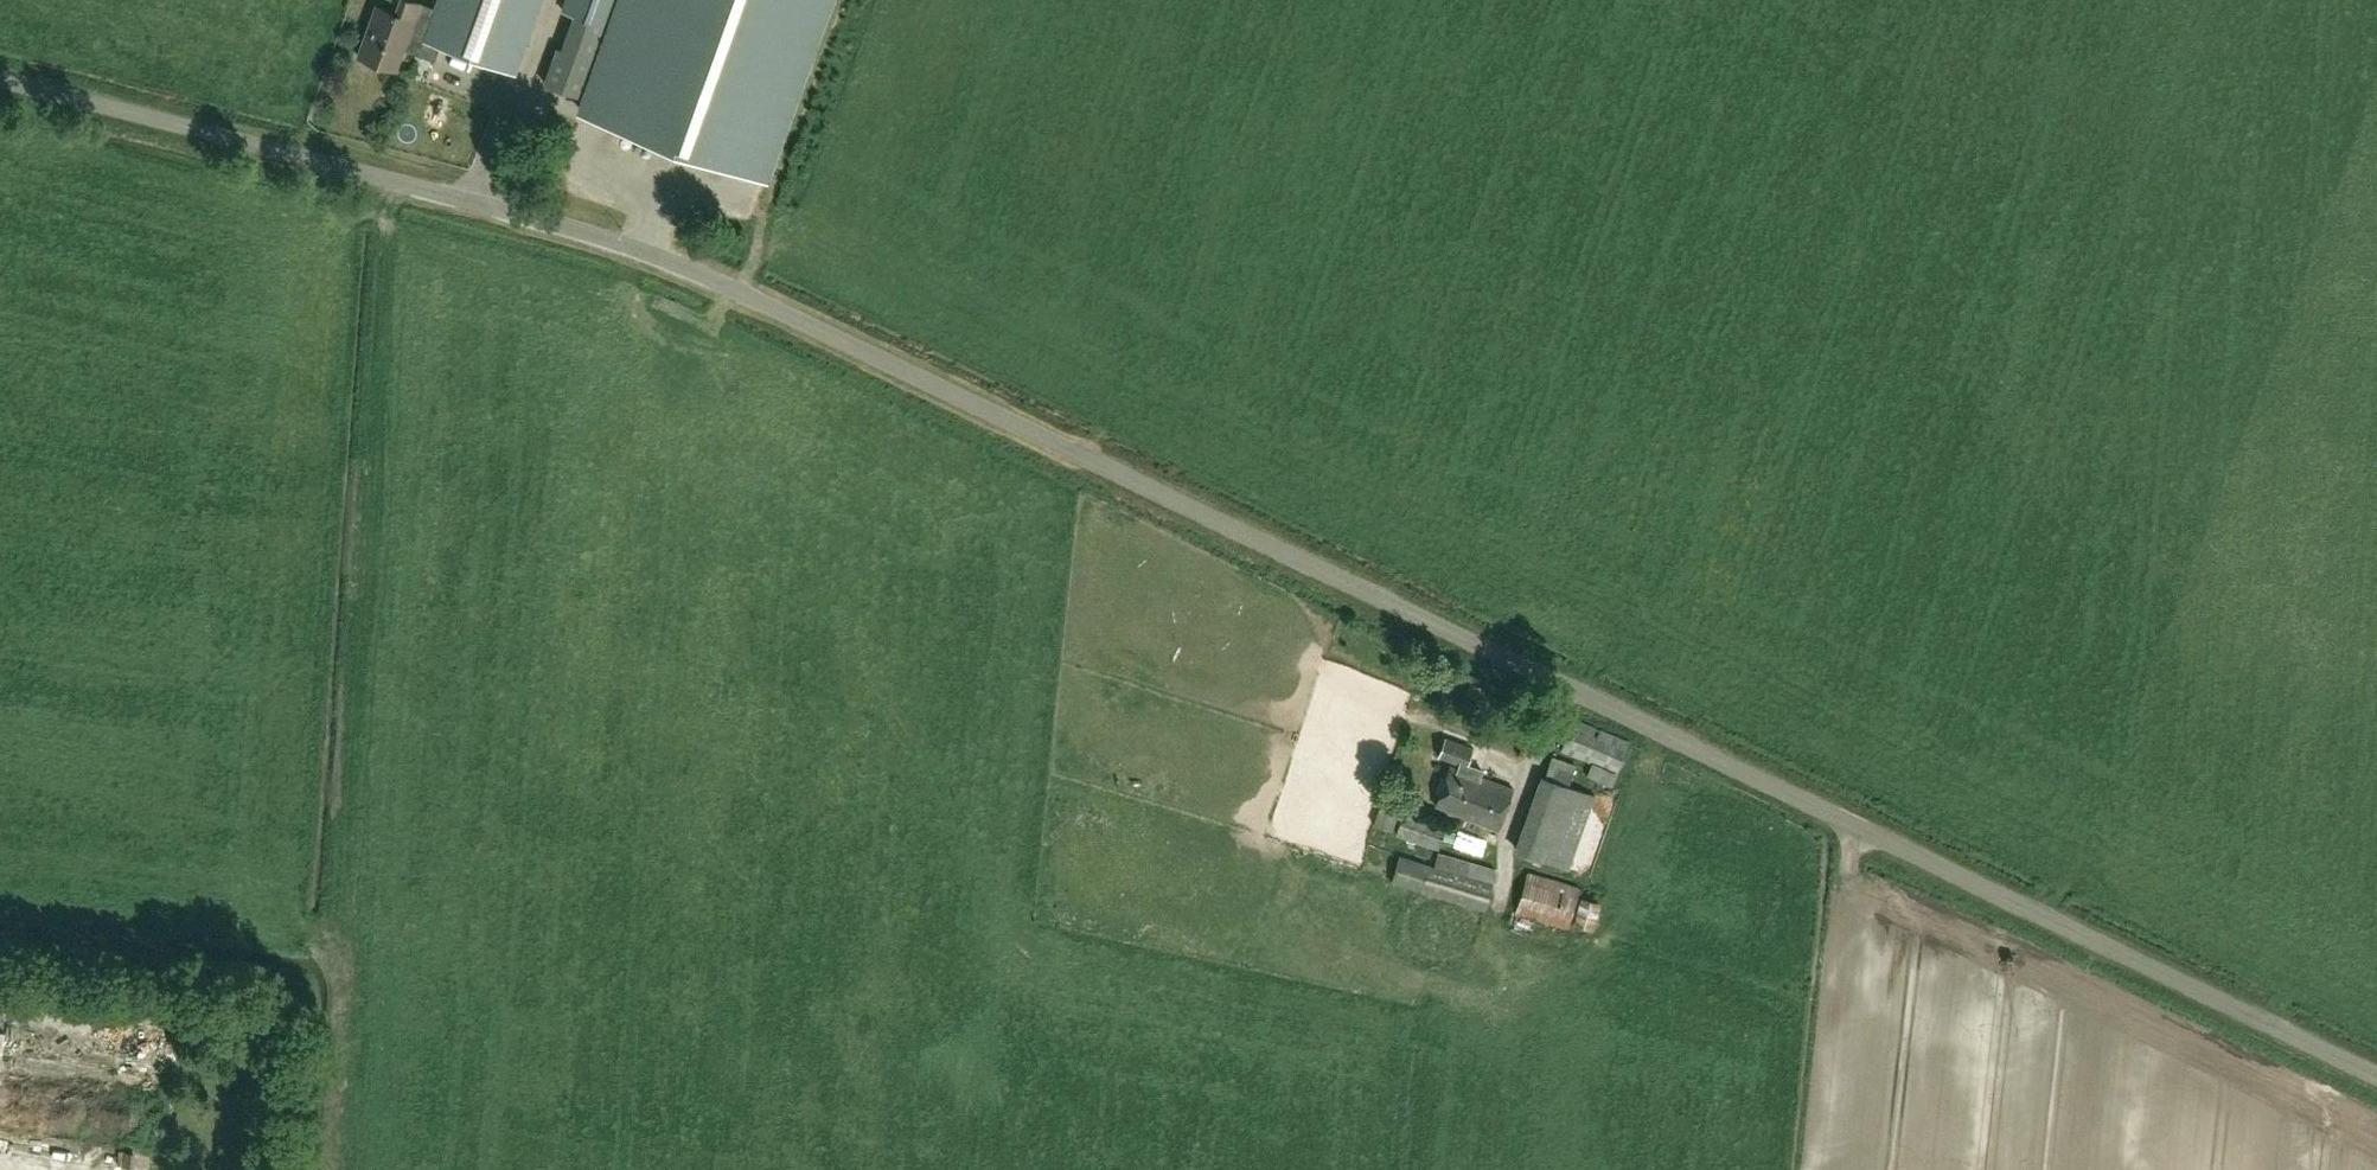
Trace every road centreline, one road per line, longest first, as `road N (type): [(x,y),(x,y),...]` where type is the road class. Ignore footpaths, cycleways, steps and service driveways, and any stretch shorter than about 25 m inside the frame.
road 1 (unclassified): [(2376,1075),(665,259),(0,79)]

